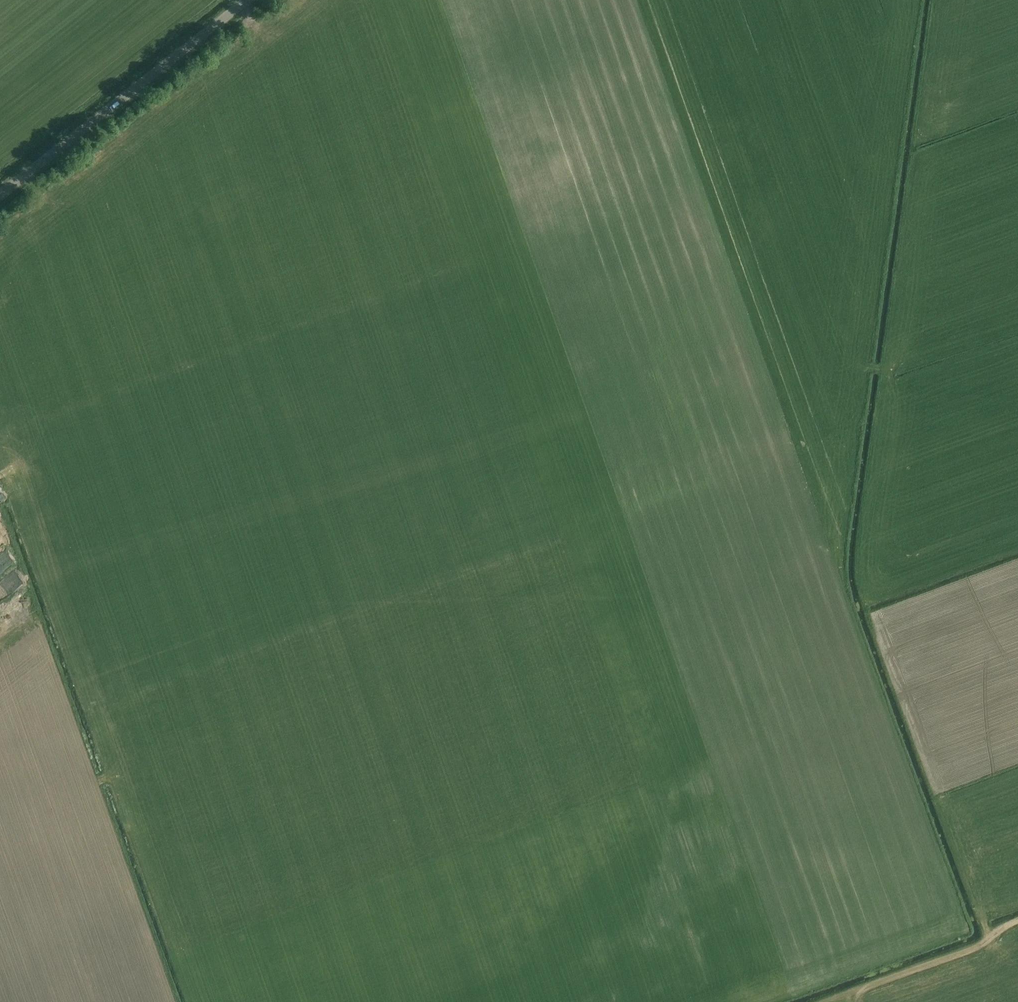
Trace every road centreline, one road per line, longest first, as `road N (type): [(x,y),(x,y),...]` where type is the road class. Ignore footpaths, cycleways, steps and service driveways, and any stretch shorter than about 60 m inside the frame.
road 1 (unclassified): [(0,195),(248,0)]

